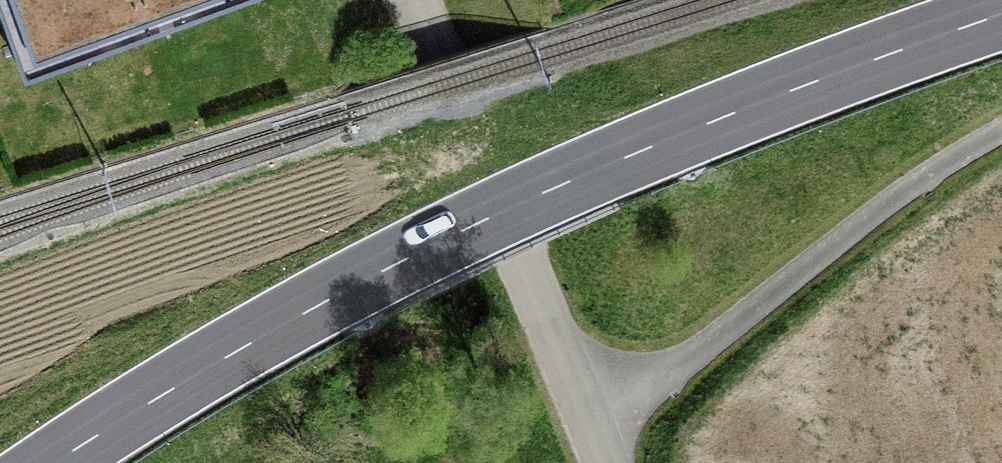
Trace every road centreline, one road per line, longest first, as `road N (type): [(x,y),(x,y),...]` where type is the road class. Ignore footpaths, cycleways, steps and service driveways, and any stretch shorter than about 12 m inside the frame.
road 1 (primary): [(53,462),(177,384),(441,241),(819,79),(1001,14)]
road 2 (track): [(590,437),(834,243),(1001,137)]
road 3 (unclassified): [(432,50),(601,462)]

